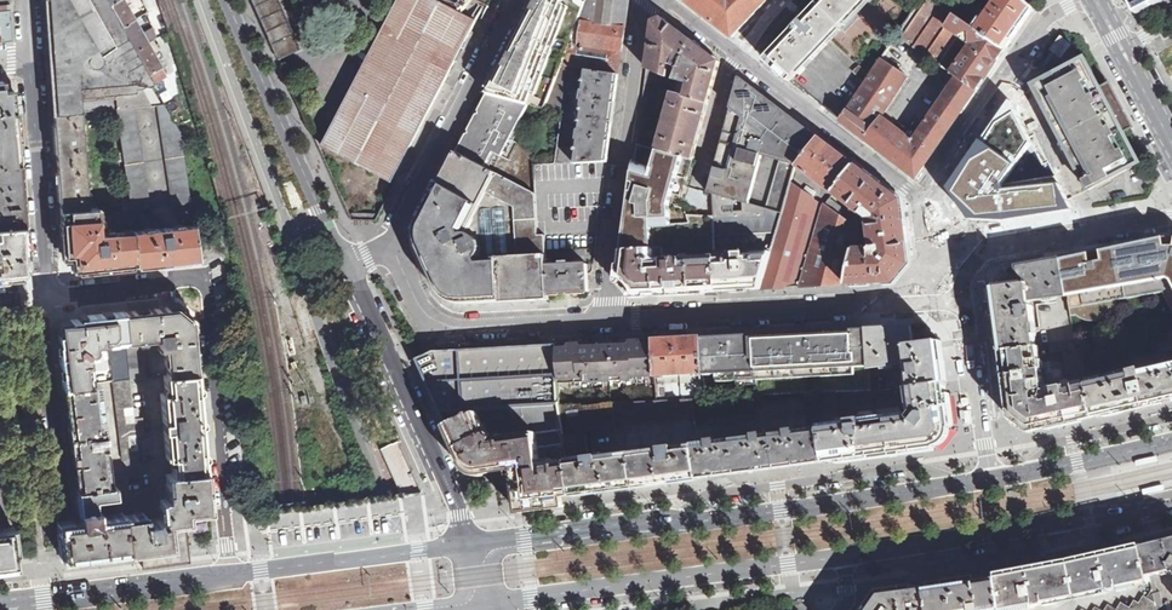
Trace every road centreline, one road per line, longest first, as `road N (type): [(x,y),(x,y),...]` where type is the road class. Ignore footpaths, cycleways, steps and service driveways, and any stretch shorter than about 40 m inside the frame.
road 1 (residential): [(665,0),(922,196),(1047,19),(1080,0)]
road 2 (primary): [(990,479),(474,547)]
road 3 (residential): [(230,576),(204,279),(45,297)]
road 4 (residential): [(600,319),(964,299)]
road 5 (primary): [(489,605),(844,556)]
road 6 (primary): [(844,556),(1171,500)]
road 7 (residential): [(600,319),(643,0)]
road 8 (unclassified): [(474,547),(347,263)]
road 9 (unclassified): [(347,263),(227,0)]
road 10 (residential): [(516,0),(390,245)]
road 11 (residential): [(390,245),(427,322),(446,329),(600,319)]
road 12 (residential): [(1171,217),(981,252),(962,280),(964,299)]
road 13 (primary): [(474,547),(230,576)]
road 14 (residential): [(30,61),(45,297)]
road 15 (primary): [(230,576),(0,606)]
road 16 (primary): [(1171,441),(990,479)]
road 17 (residential): [(964,299),(990,479)]

